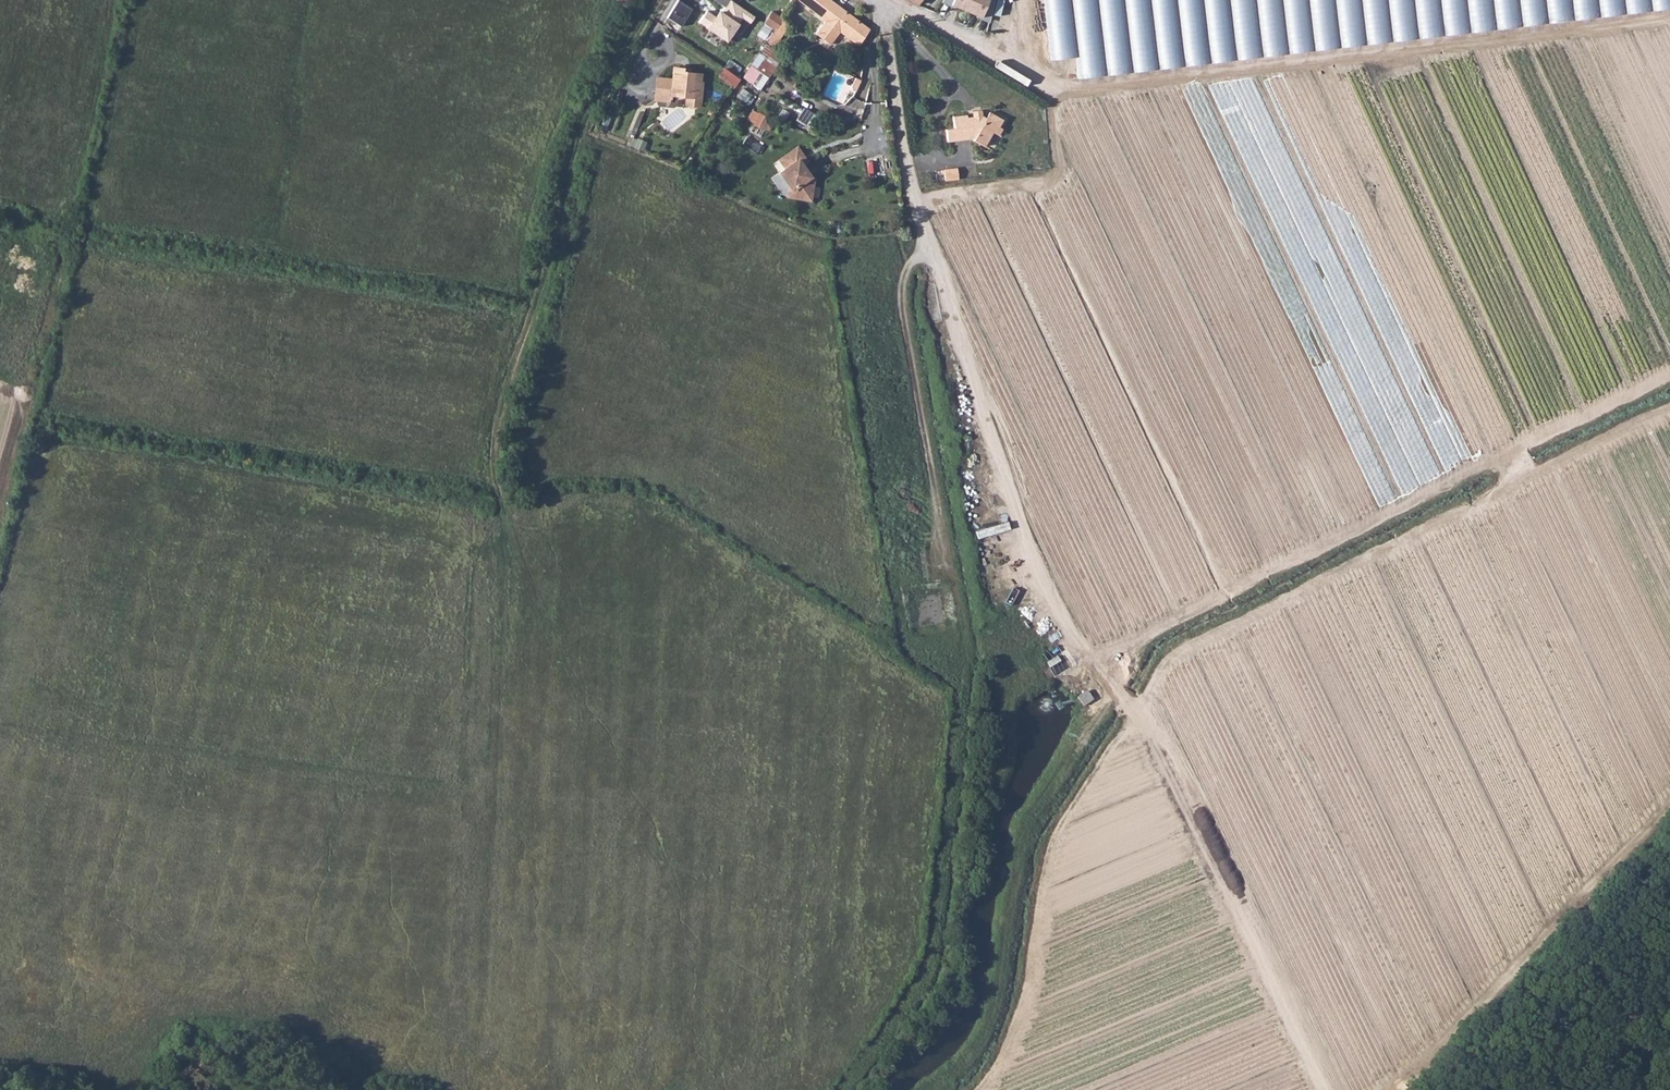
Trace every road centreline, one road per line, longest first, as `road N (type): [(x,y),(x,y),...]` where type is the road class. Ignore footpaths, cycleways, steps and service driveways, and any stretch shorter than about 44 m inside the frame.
road 1 (track): [(881,4),(909,180),(1005,472),(1110,687),(1142,719),(1321,1089)]
road 2 (residential): [(875,0),(1012,57),(1055,112),(1081,129)]

